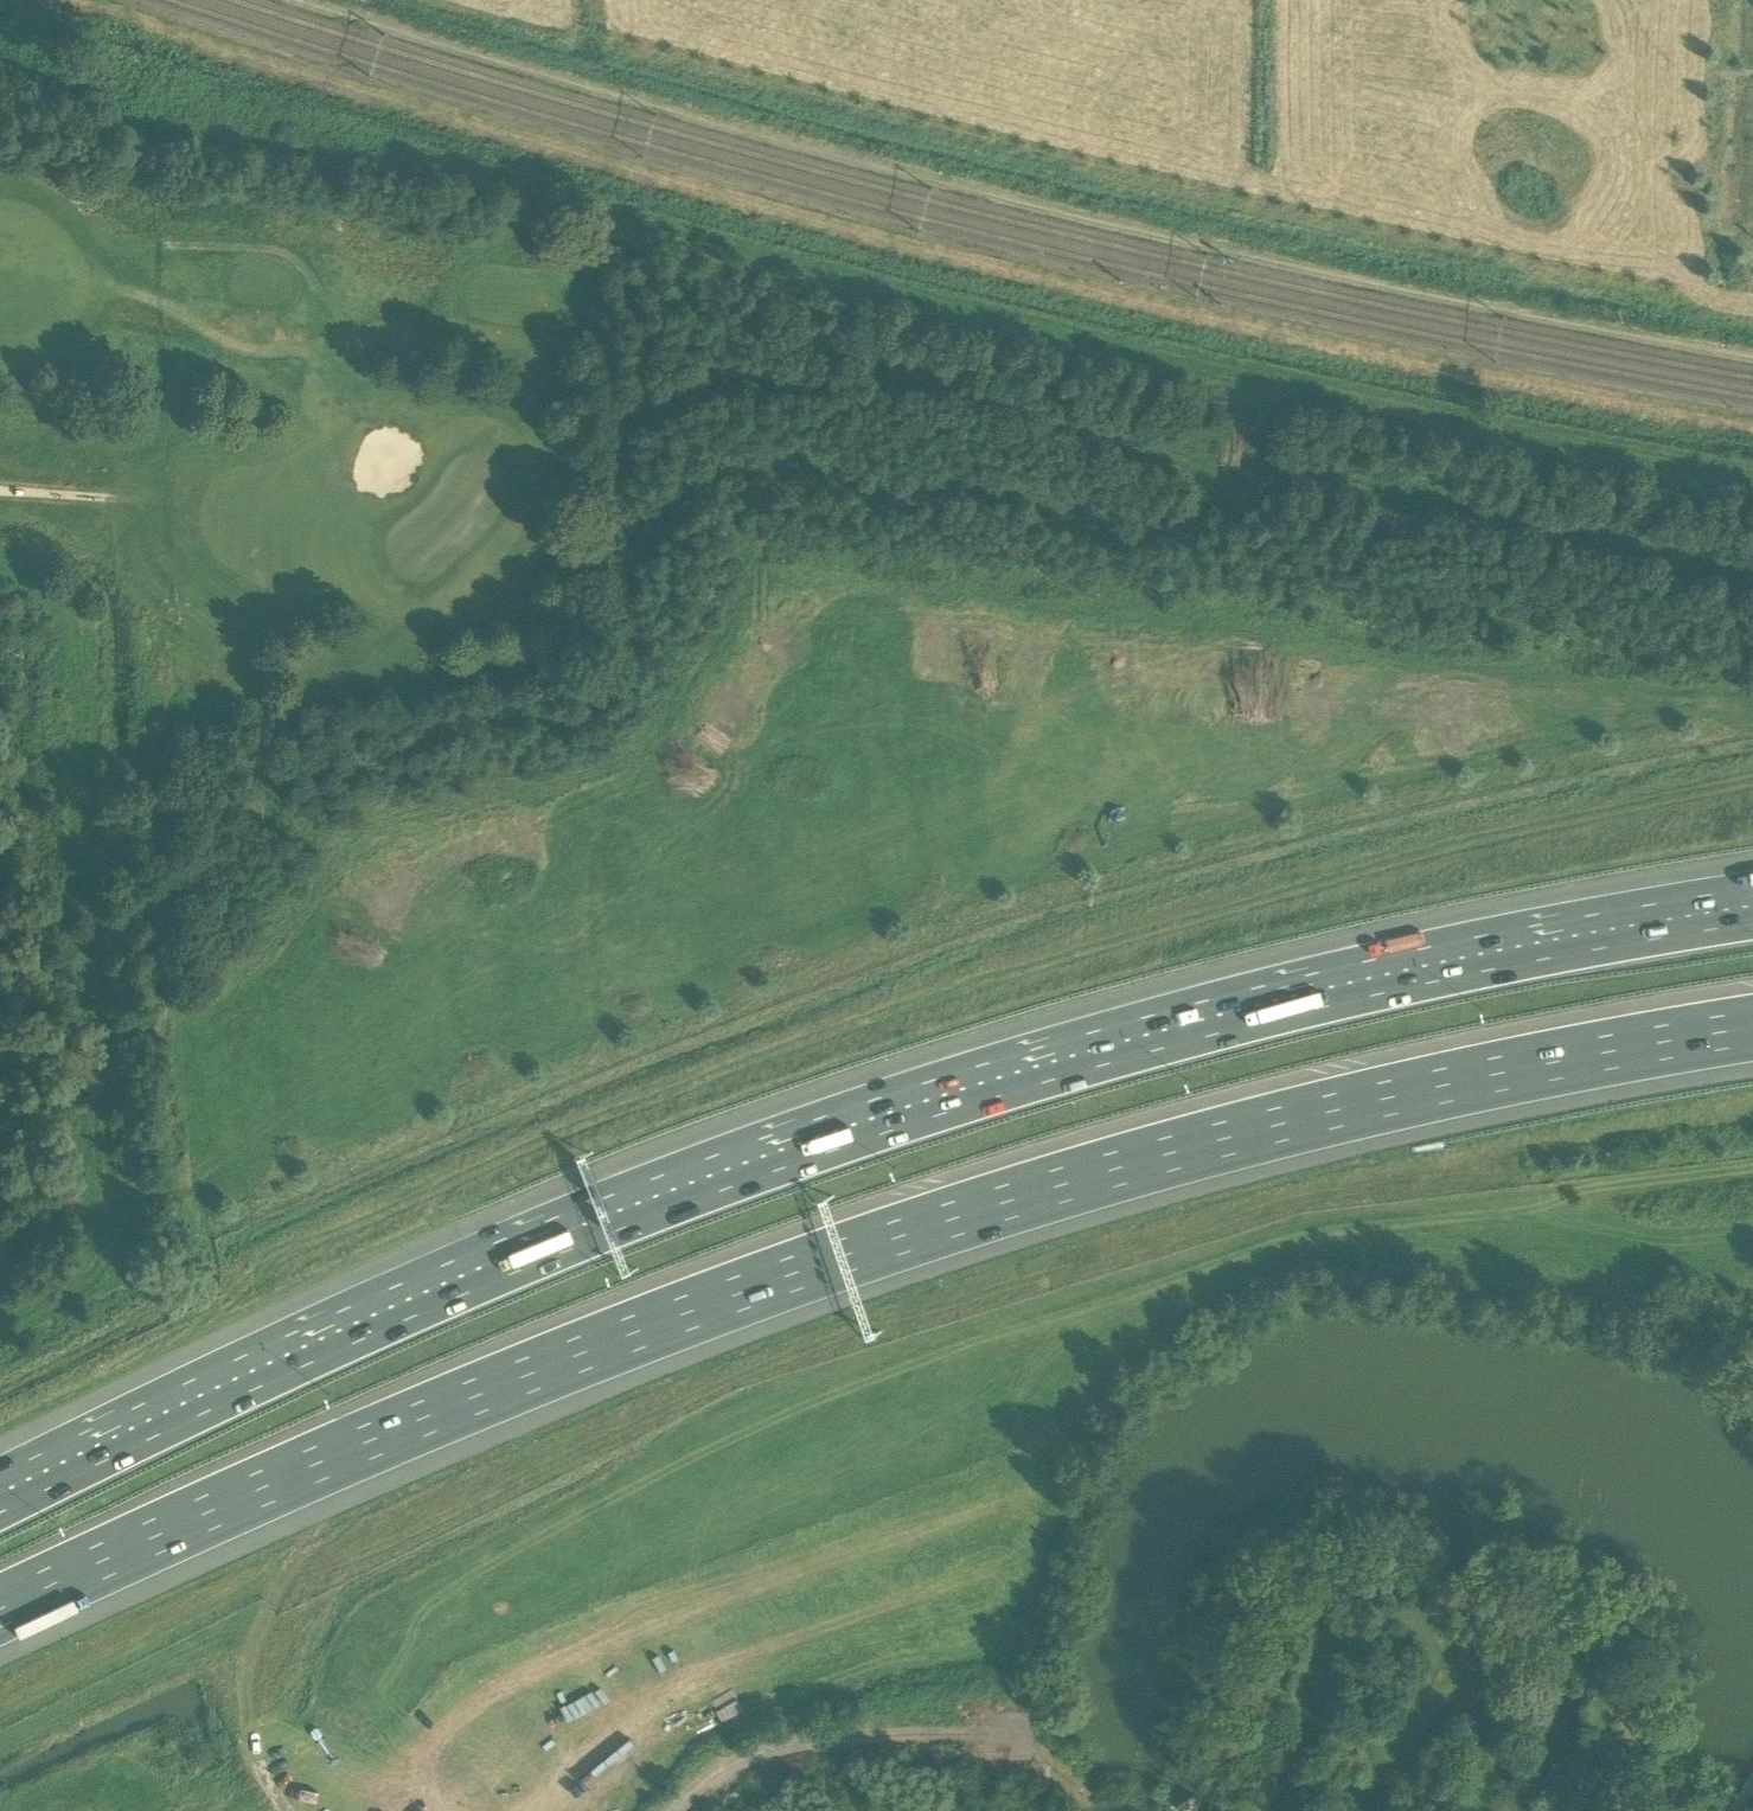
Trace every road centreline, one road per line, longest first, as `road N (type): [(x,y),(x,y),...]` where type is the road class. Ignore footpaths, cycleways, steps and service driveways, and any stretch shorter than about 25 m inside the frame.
road 1 (motorway): [(0,1617),(418,1428),(1014,1196),(1341,1106),(1752,1026)]
road 2 (motorway): [(1752,904),(1494,950),(959,1087),(387,1305),(0,1488)]
road 3 (track): [(1752,565),(987,403),(871,366),(871,334)]
road 4 (track): [(686,1810),(713,1778),(768,1753),(913,1730),(1029,1745),(1073,1776)]
road 5 (track): [(1752,697),(1535,733),(1378,774)]
road 6 (track): [(260,1764),(245,1703),(247,1664),(339,1475)]

